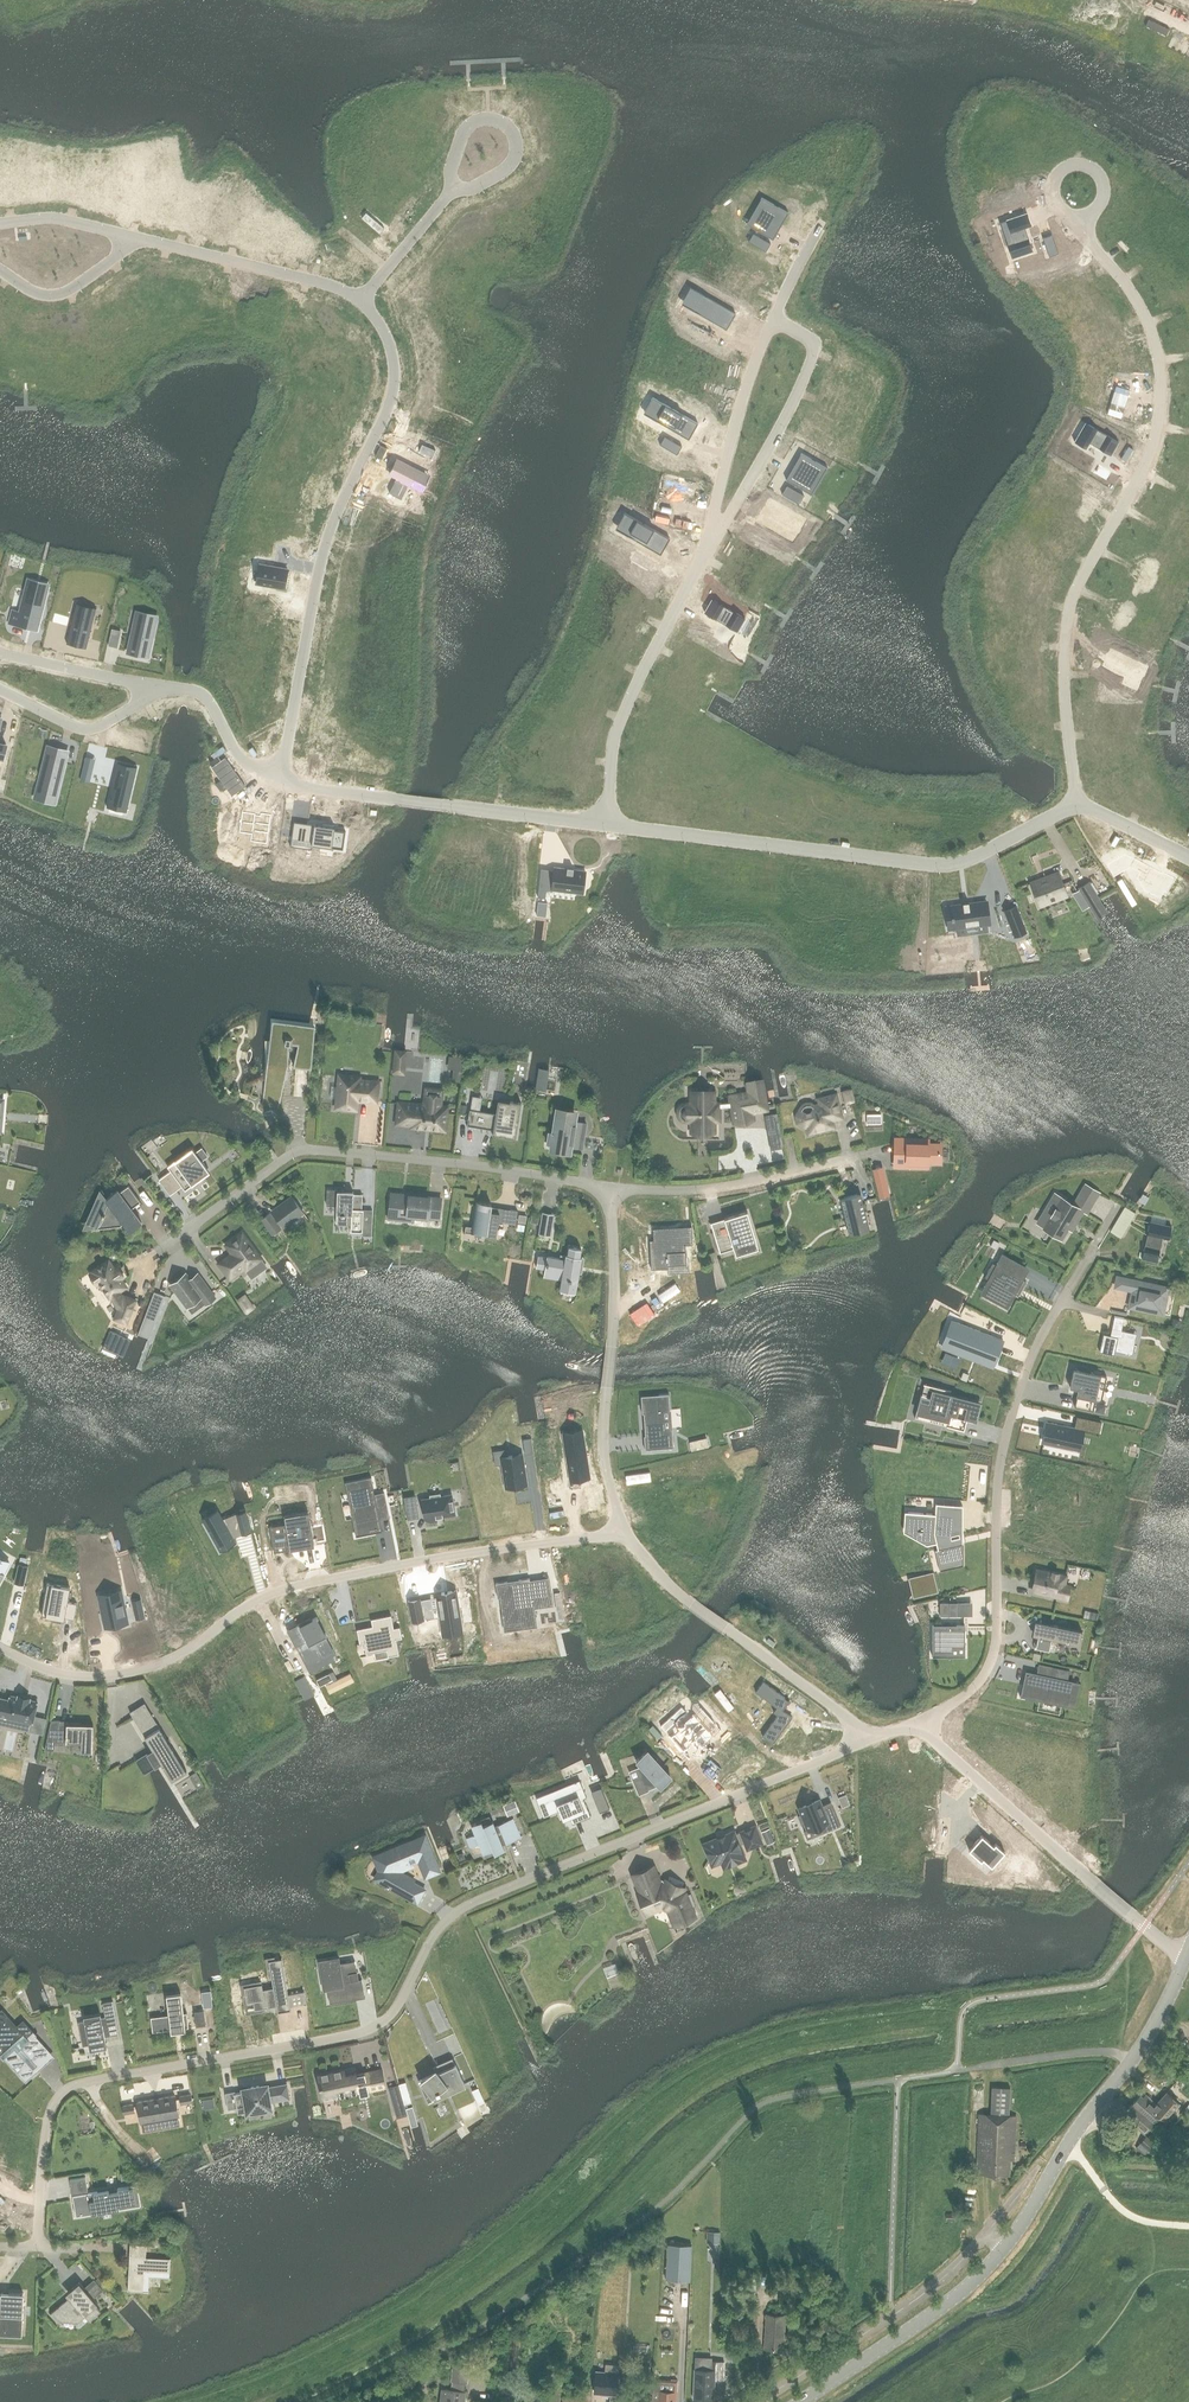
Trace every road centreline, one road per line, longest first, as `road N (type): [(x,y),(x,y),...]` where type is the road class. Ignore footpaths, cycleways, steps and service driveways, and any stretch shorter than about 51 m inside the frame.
road 1 (residential): [(873,1737),(450,1917),(388,2022),(365,2033),(87,2083),(62,2095),(43,2149),(37,2249)]
road 2 (residential): [(625,1534),(453,1556),(277,1592),(150,1670),(70,1675),(0,1648)]
road 3 (residential): [(1077,805),(1065,706),(1066,622),(1145,466),(1162,383),(1135,298),(1078,228)]
road 4 (residential): [(916,1723),(974,1690),(994,1656),(1005,1438),(1041,1340),(1093,1252)]
road 5 (residential): [(361,300),(390,346),(393,388),(320,562),(277,779)]
road 6 (residential): [(610,1189),(470,1166),(298,1152),(157,1253)]
road 7 (residential): [(1077,805),(1007,842),(931,864),(604,824)]
road 8 (residential): [(1186,1959),(916,1723)]
road 9 (residential): [(625,1534),(603,1441),(615,1276),(610,1189)]
road 10 (secondary): [(1004,2250),(1080,2127),(1134,2063),(1186,1959)]
road 11 (residential): [(873,1737),(687,1601),(625,1534)]
road 12 (residential): [(708,543),(619,721),(604,824)]
road 13 (residential): [(991,2230),(926,2293),(761,2401)]
road 14 (residential): [(772,324),(810,341),(813,359),(776,437),(708,543)]
road 15 (residential): [(872,1156),(711,1189),(610,1189)]
road 16 (secondary): [(803,2401),(954,2298),(1004,2250)]
road 17 (residential): [(129,237),(331,286),(361,300)]
road 18 (residential): [(772,324),(733,429),(708,543)]
road 19 (residential): [(450,195),(451,169),(470,126),(506,126),(514,156),(466,190)]
road 20 (residential): [(150,685),(148,698),(92,729),(0,688)]
road 21 (residential): [(277,779),(445,806)]
road 22 (residential): [(150,685),(198,693),(245,762),(277,779)]
road 23 (residential): [(604,824),(445,806)]
road 24 (residential): [(0,270),(42,295),(66,292),(125,251),(129,237)]
road 25 (residential): [(1078,228),(1055,202),(1054,185),(1075,165),(1089,166),(1105,191),(1088,217)]
road 26 (residential): [(0,653),(150,685)]
road 27 (track): [(1188,2226),(1130,2216),(1081,2159),(1063,2152)]
road 28 (residential): [(450,195),(361,300)]
road 29 (residential): [(0,224),(48,218),(129,237)]
road 30 (residential): [(1188,860),(1077,805)]

